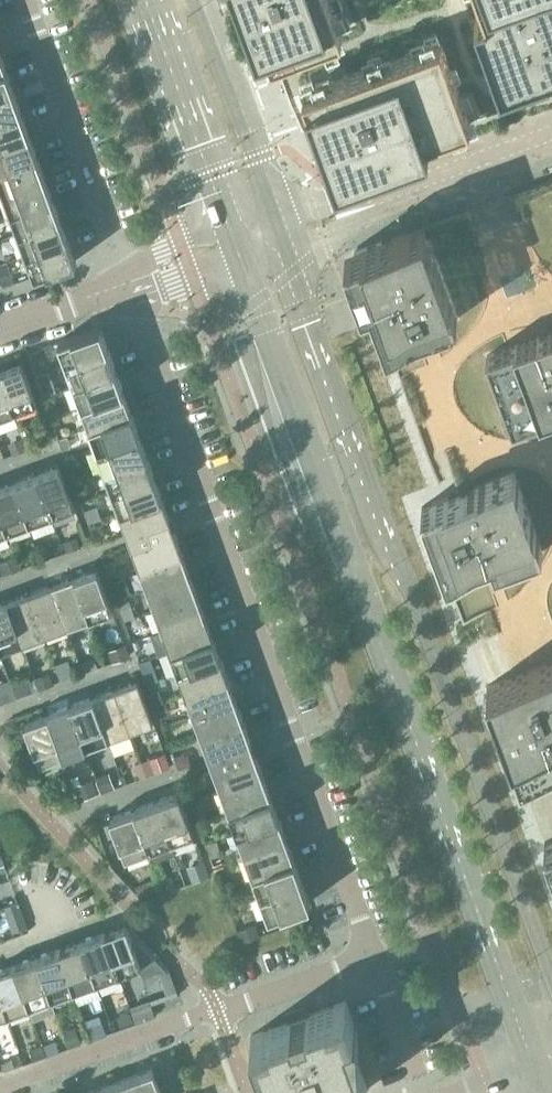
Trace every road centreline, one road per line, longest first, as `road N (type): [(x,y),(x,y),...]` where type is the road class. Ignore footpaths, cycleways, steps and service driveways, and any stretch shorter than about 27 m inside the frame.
road 1 (tertiary): [(242,248),(539,1072)]
road 2 (tertiary): [(551,981),(283,234)]
road 3 (residential): [(130,287),(373,953)]
road 4 (residential): [(0,1087),(373,953)]
road 5 (residential): [(27,0),(130,287)]
road 6 (unclassified): [(283,234),(551,132)]
road 7 (tertiary): [(149,0),(242,248)]
road 8 (tertiary): [(283,234),(195,0)]
road 9 (residential): [(0,334),(130,287)]
road 10 (residential): [(373,953),(417,1073)]

